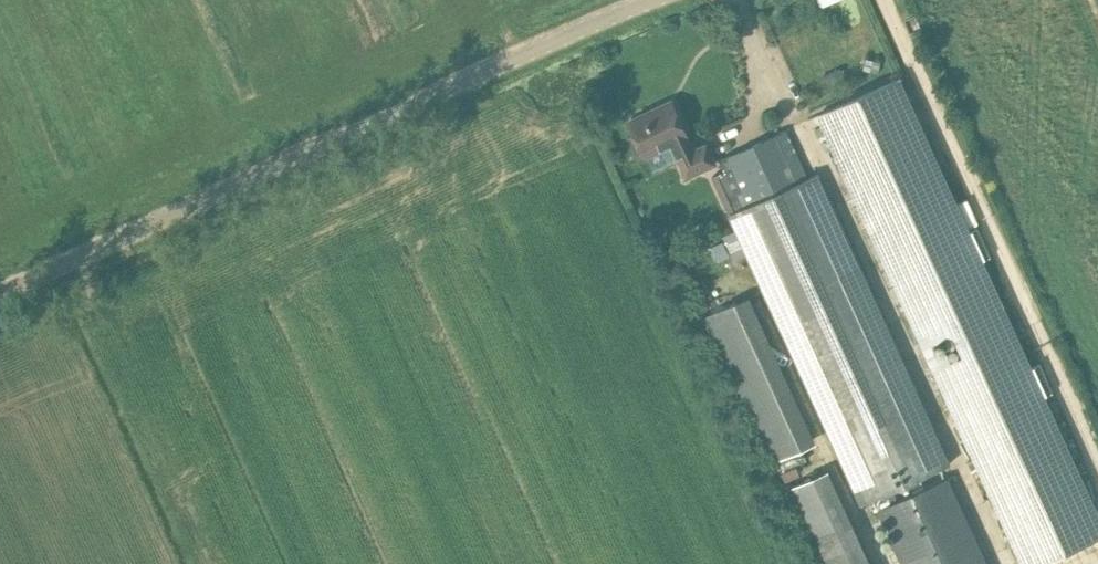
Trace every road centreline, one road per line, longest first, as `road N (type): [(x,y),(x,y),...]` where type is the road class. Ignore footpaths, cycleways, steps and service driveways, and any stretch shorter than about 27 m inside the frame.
road 1 (unclassified): [(0,293),(657,0)]

